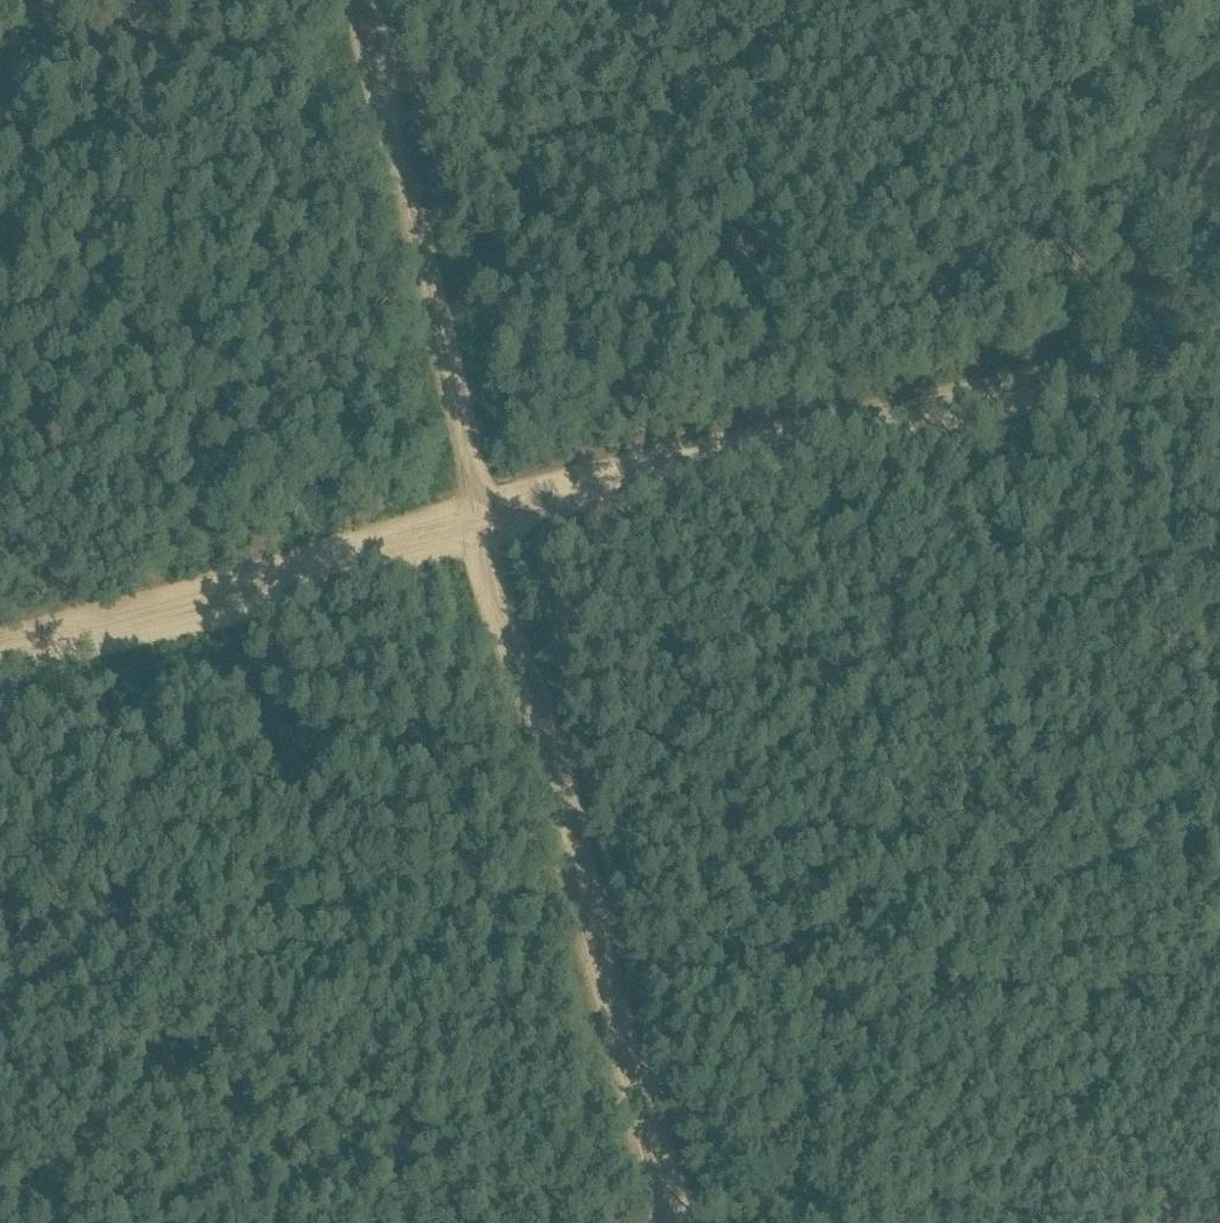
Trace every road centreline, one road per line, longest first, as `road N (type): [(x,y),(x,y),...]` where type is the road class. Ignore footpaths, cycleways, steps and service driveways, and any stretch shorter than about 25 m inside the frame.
road 1 (track): [(673,1222),(478,519),(359,0)]
road 2 (track): [(1219,345),(666,471),(478,519),(220,602),(0,651)]

